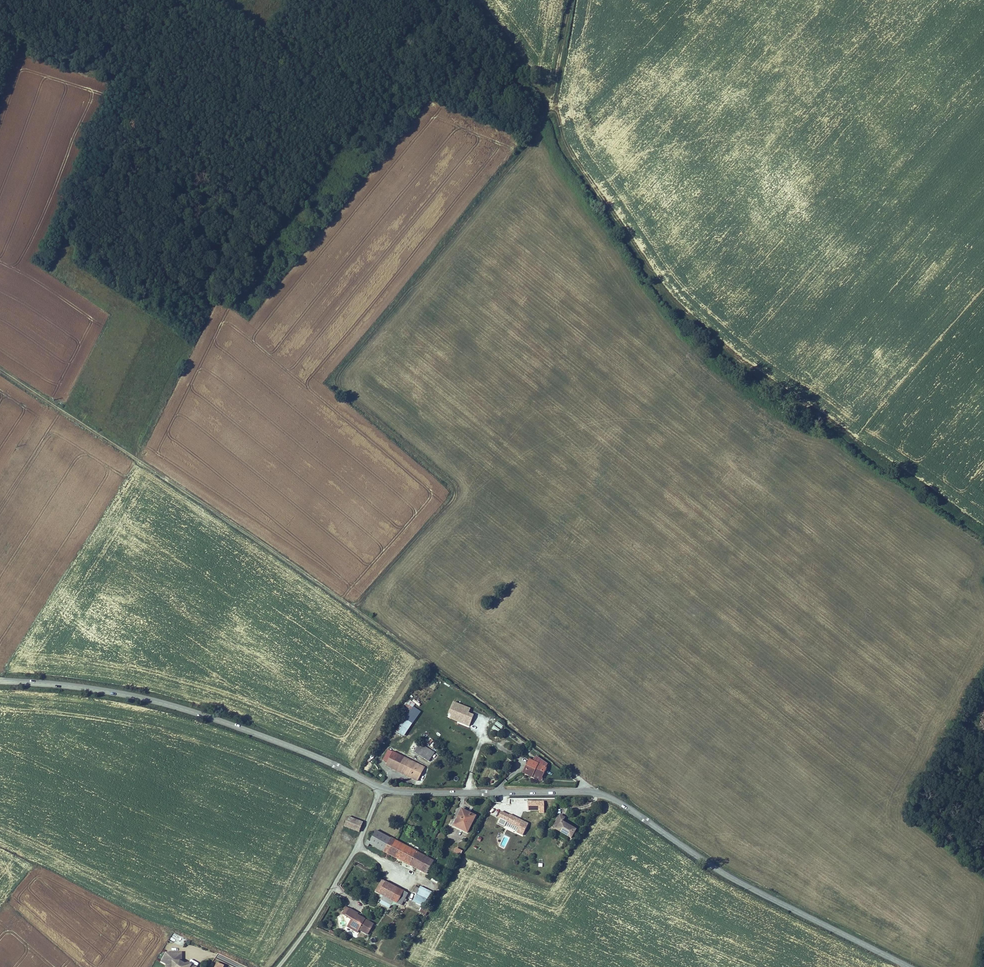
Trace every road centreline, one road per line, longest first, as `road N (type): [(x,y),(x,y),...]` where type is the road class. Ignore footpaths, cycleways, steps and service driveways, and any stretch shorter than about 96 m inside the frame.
road 1 (tertiary): [(0,680),(102,688),(162,703),(385,790),(606,796),(727,877),(905,966)]
road 2 (track): [(548,115),(339,373),(338,388),(454,488),(353,611)]
road 3 (track): [(424,660),(0,372)]
road 4 (track): [(424,660),(586,792)]

